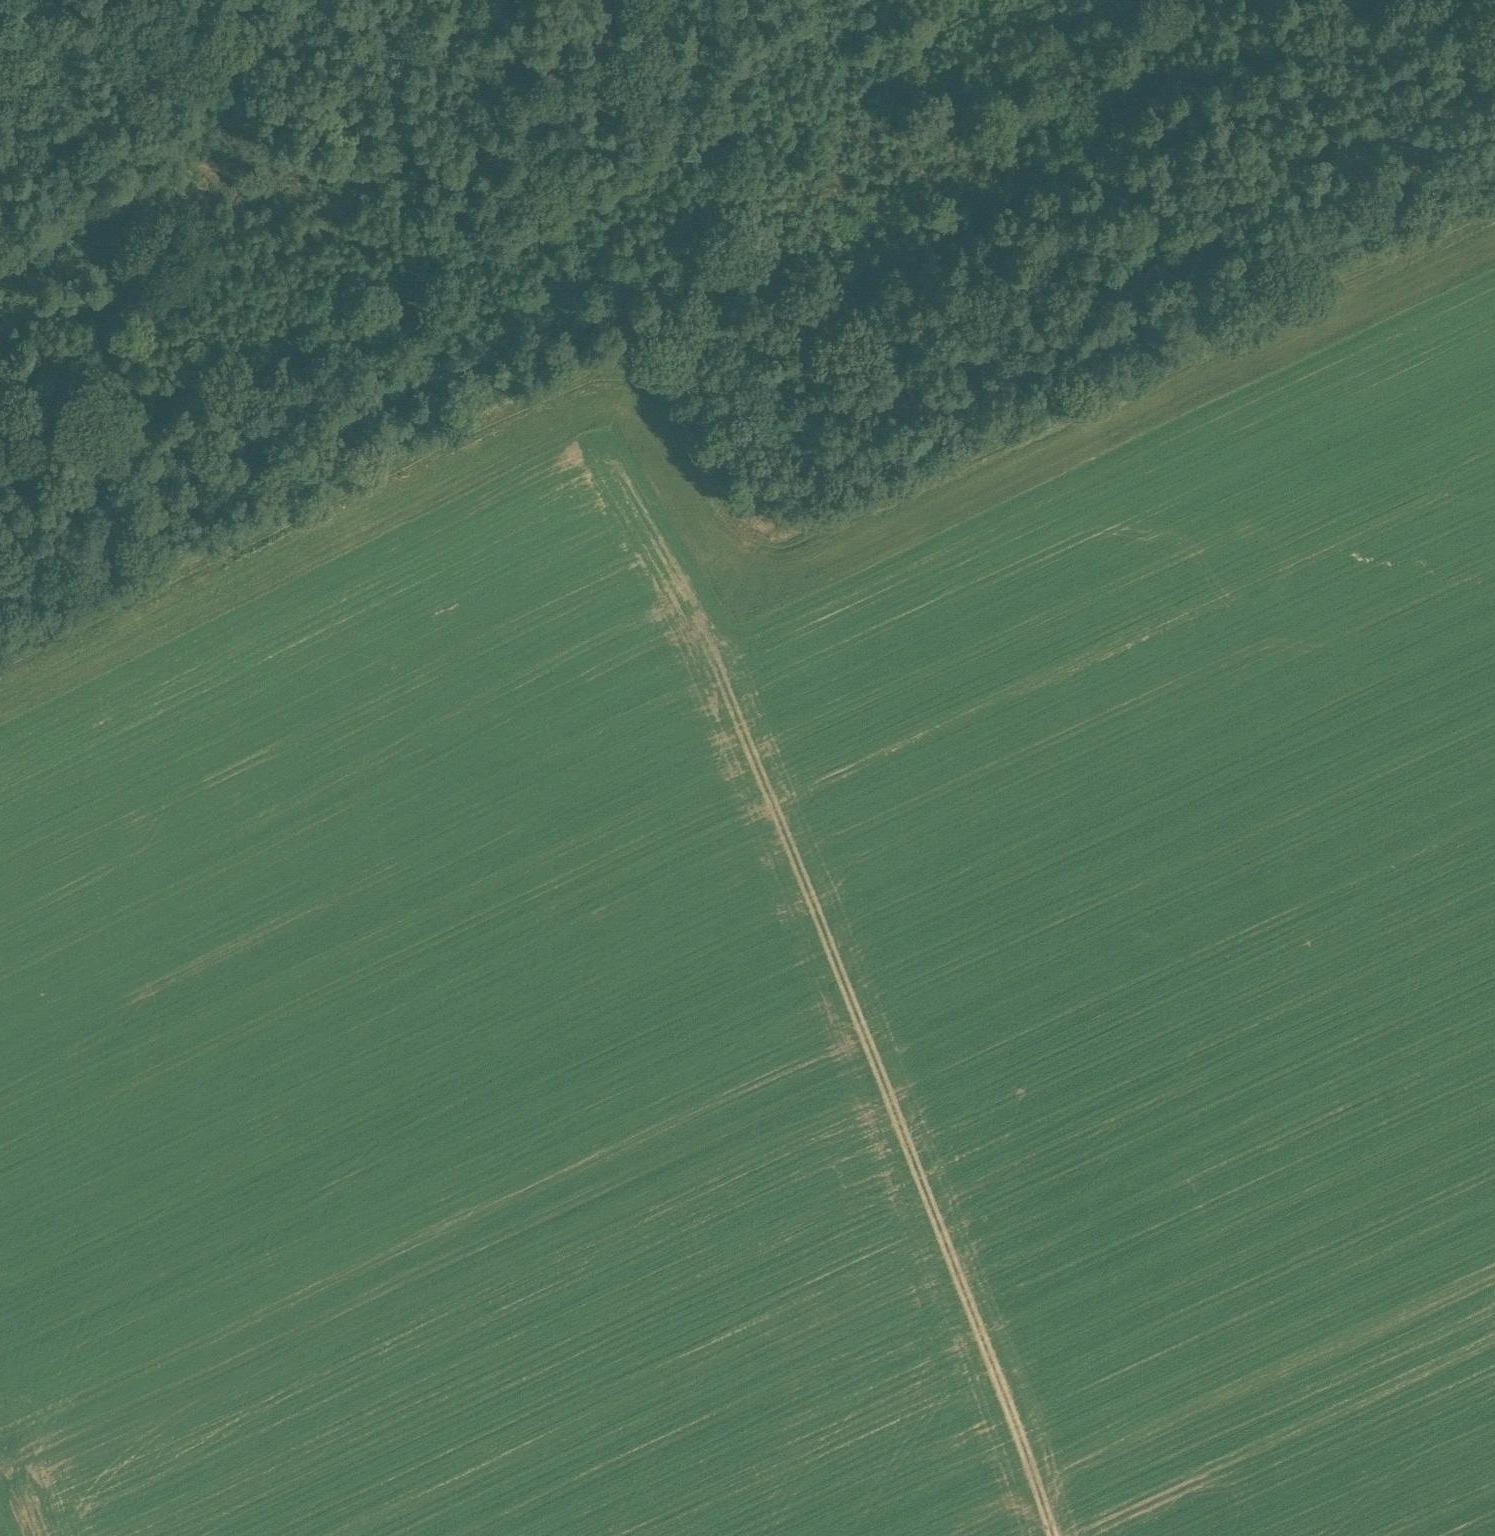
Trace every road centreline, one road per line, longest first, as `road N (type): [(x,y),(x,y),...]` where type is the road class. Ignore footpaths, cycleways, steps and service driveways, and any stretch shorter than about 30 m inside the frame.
road 1 (track): [(633,370),(606,368),(546,391),(0,661)]

